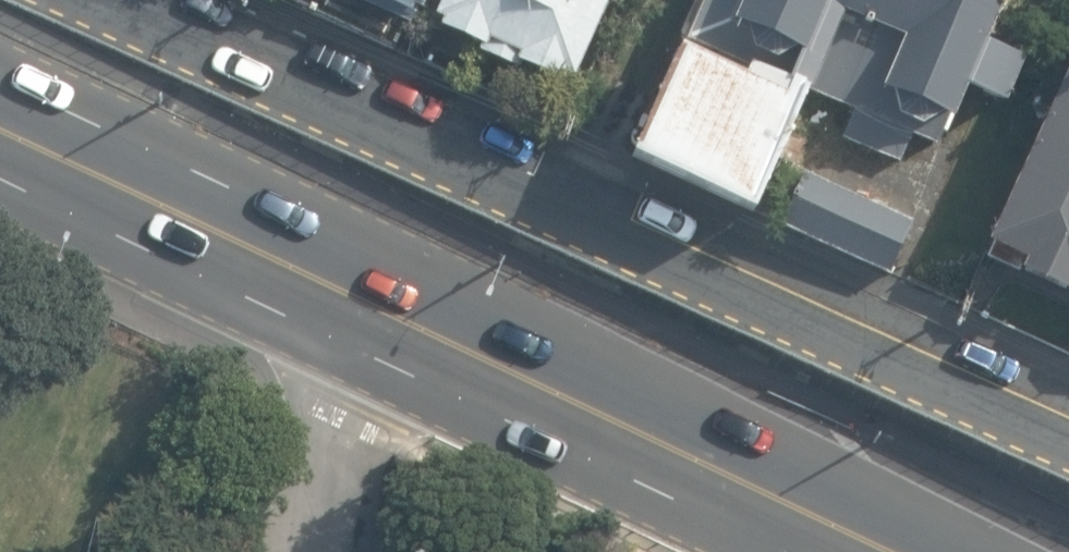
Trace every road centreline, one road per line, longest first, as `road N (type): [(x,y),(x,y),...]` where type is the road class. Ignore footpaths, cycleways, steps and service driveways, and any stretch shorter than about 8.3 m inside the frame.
road 1 (residential): [(112,0),(1068,423)]
road 2 (trunk): [(0,127),(896,551)]

